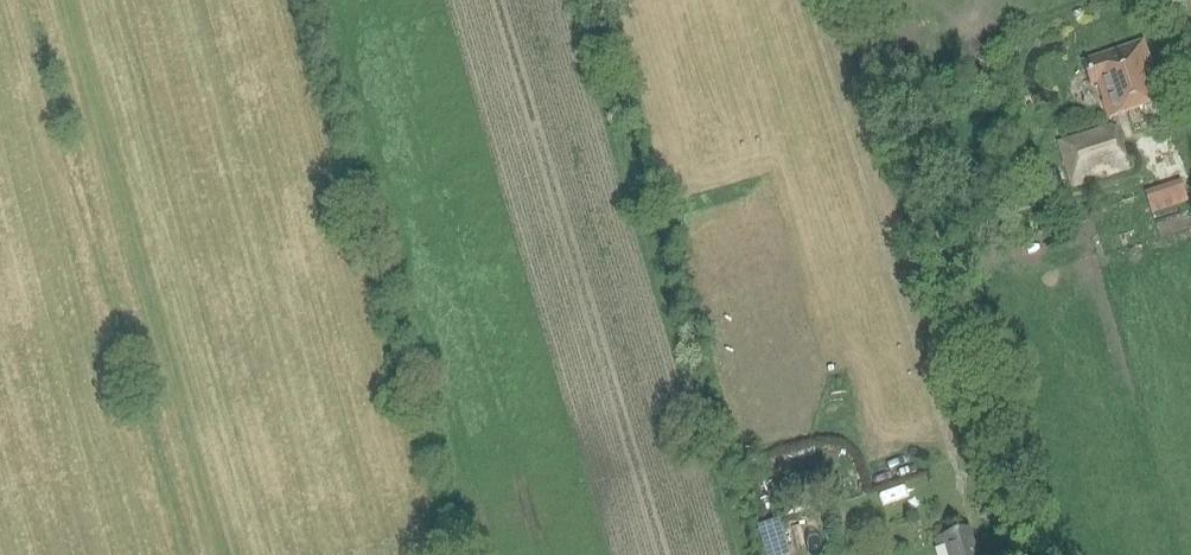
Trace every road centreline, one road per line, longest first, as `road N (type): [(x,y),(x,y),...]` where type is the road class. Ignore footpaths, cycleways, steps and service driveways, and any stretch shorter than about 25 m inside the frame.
road 1 (track): [(1029,554),(858,0)]

